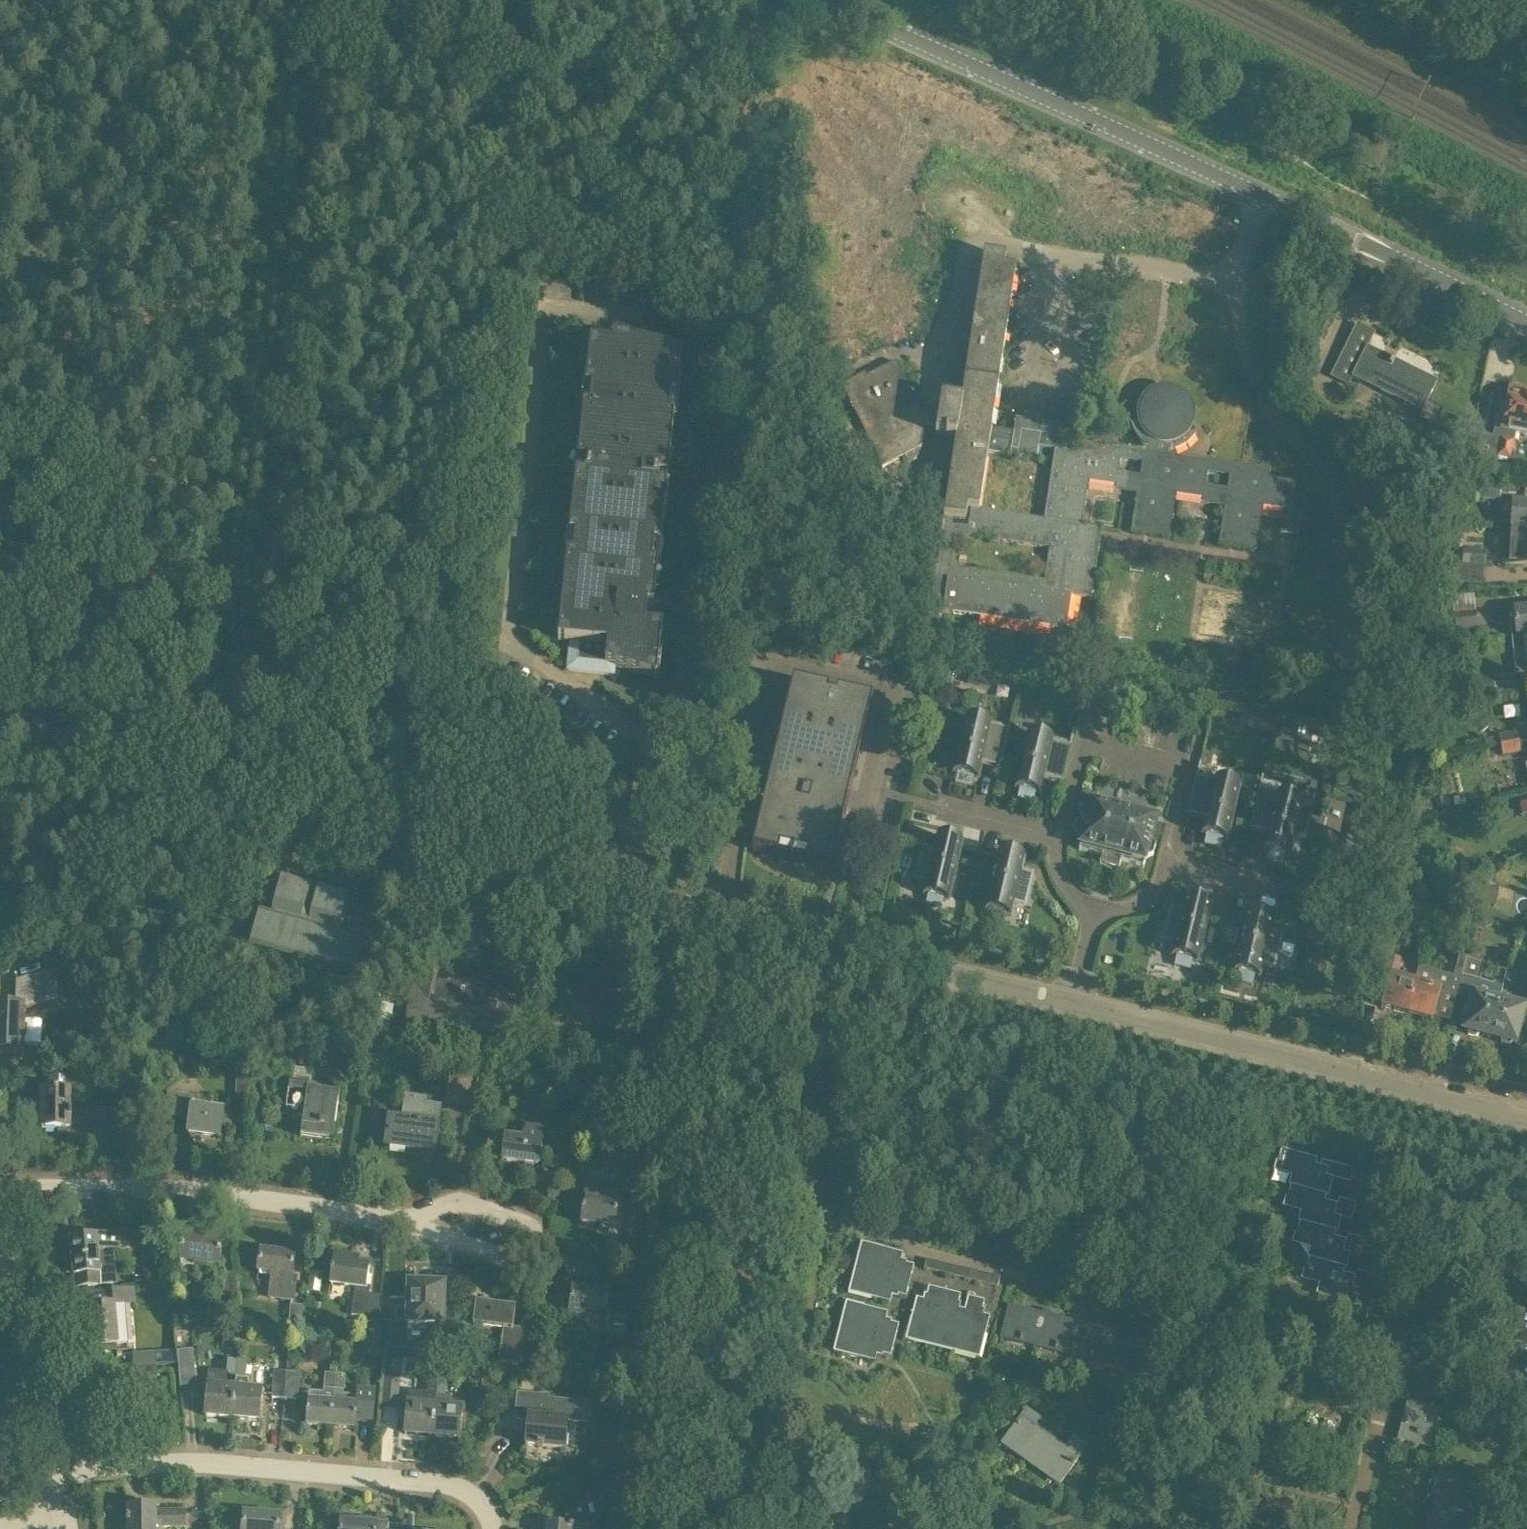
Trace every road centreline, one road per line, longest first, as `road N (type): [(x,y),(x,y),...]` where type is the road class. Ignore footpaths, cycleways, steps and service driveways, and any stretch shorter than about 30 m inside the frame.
road 1 (residential): [(1526,1121),(620,887),(0,716)]
road 2 (unclassified): [(1526,323),(1238,183),(825,0)]
road 3 (track): [(219,753),(292,82)]
road 4 (residential): [(493,1528),(486,1508),(462,1490),(429,1484),(214,1466),(55,1471)]
road 5 (residential): [(411,1219),(189,1189),(24,1187),(0,1194)]
road 6 (unclassified): [(0,300),(243,0)]
road 7 (residential): [(55,1471),(33,1344),(0,1243)]
road 8 (residential): [(411,1219),(455,1199),(518,1219),(532,1231),(532,1246),(506,1256)]
road 9 (track): [(1401,0),(1526,66)]

